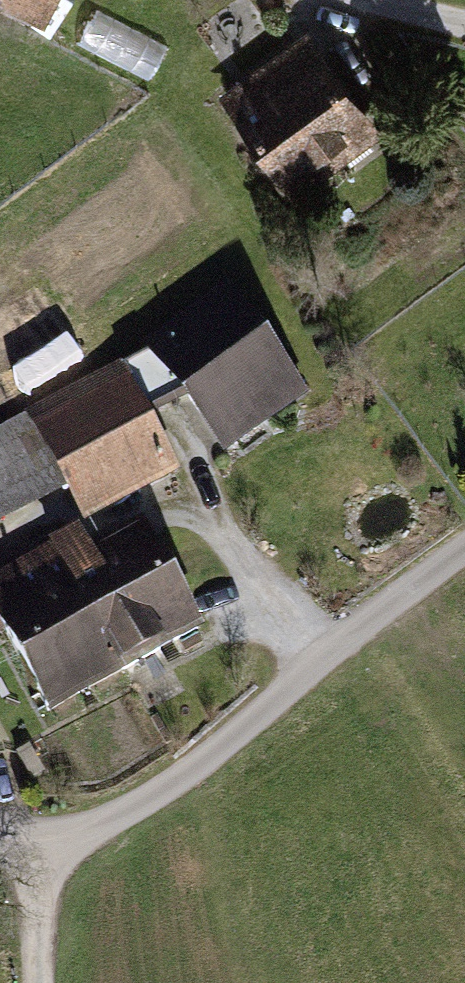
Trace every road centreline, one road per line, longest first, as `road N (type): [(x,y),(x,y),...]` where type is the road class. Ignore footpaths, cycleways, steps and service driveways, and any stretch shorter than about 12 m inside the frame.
road 1 (unclassified): [(464,547),(192,770),(119,817),(74,835),(0,833)]
road 2 (track): [(39,982),(36,838)]

